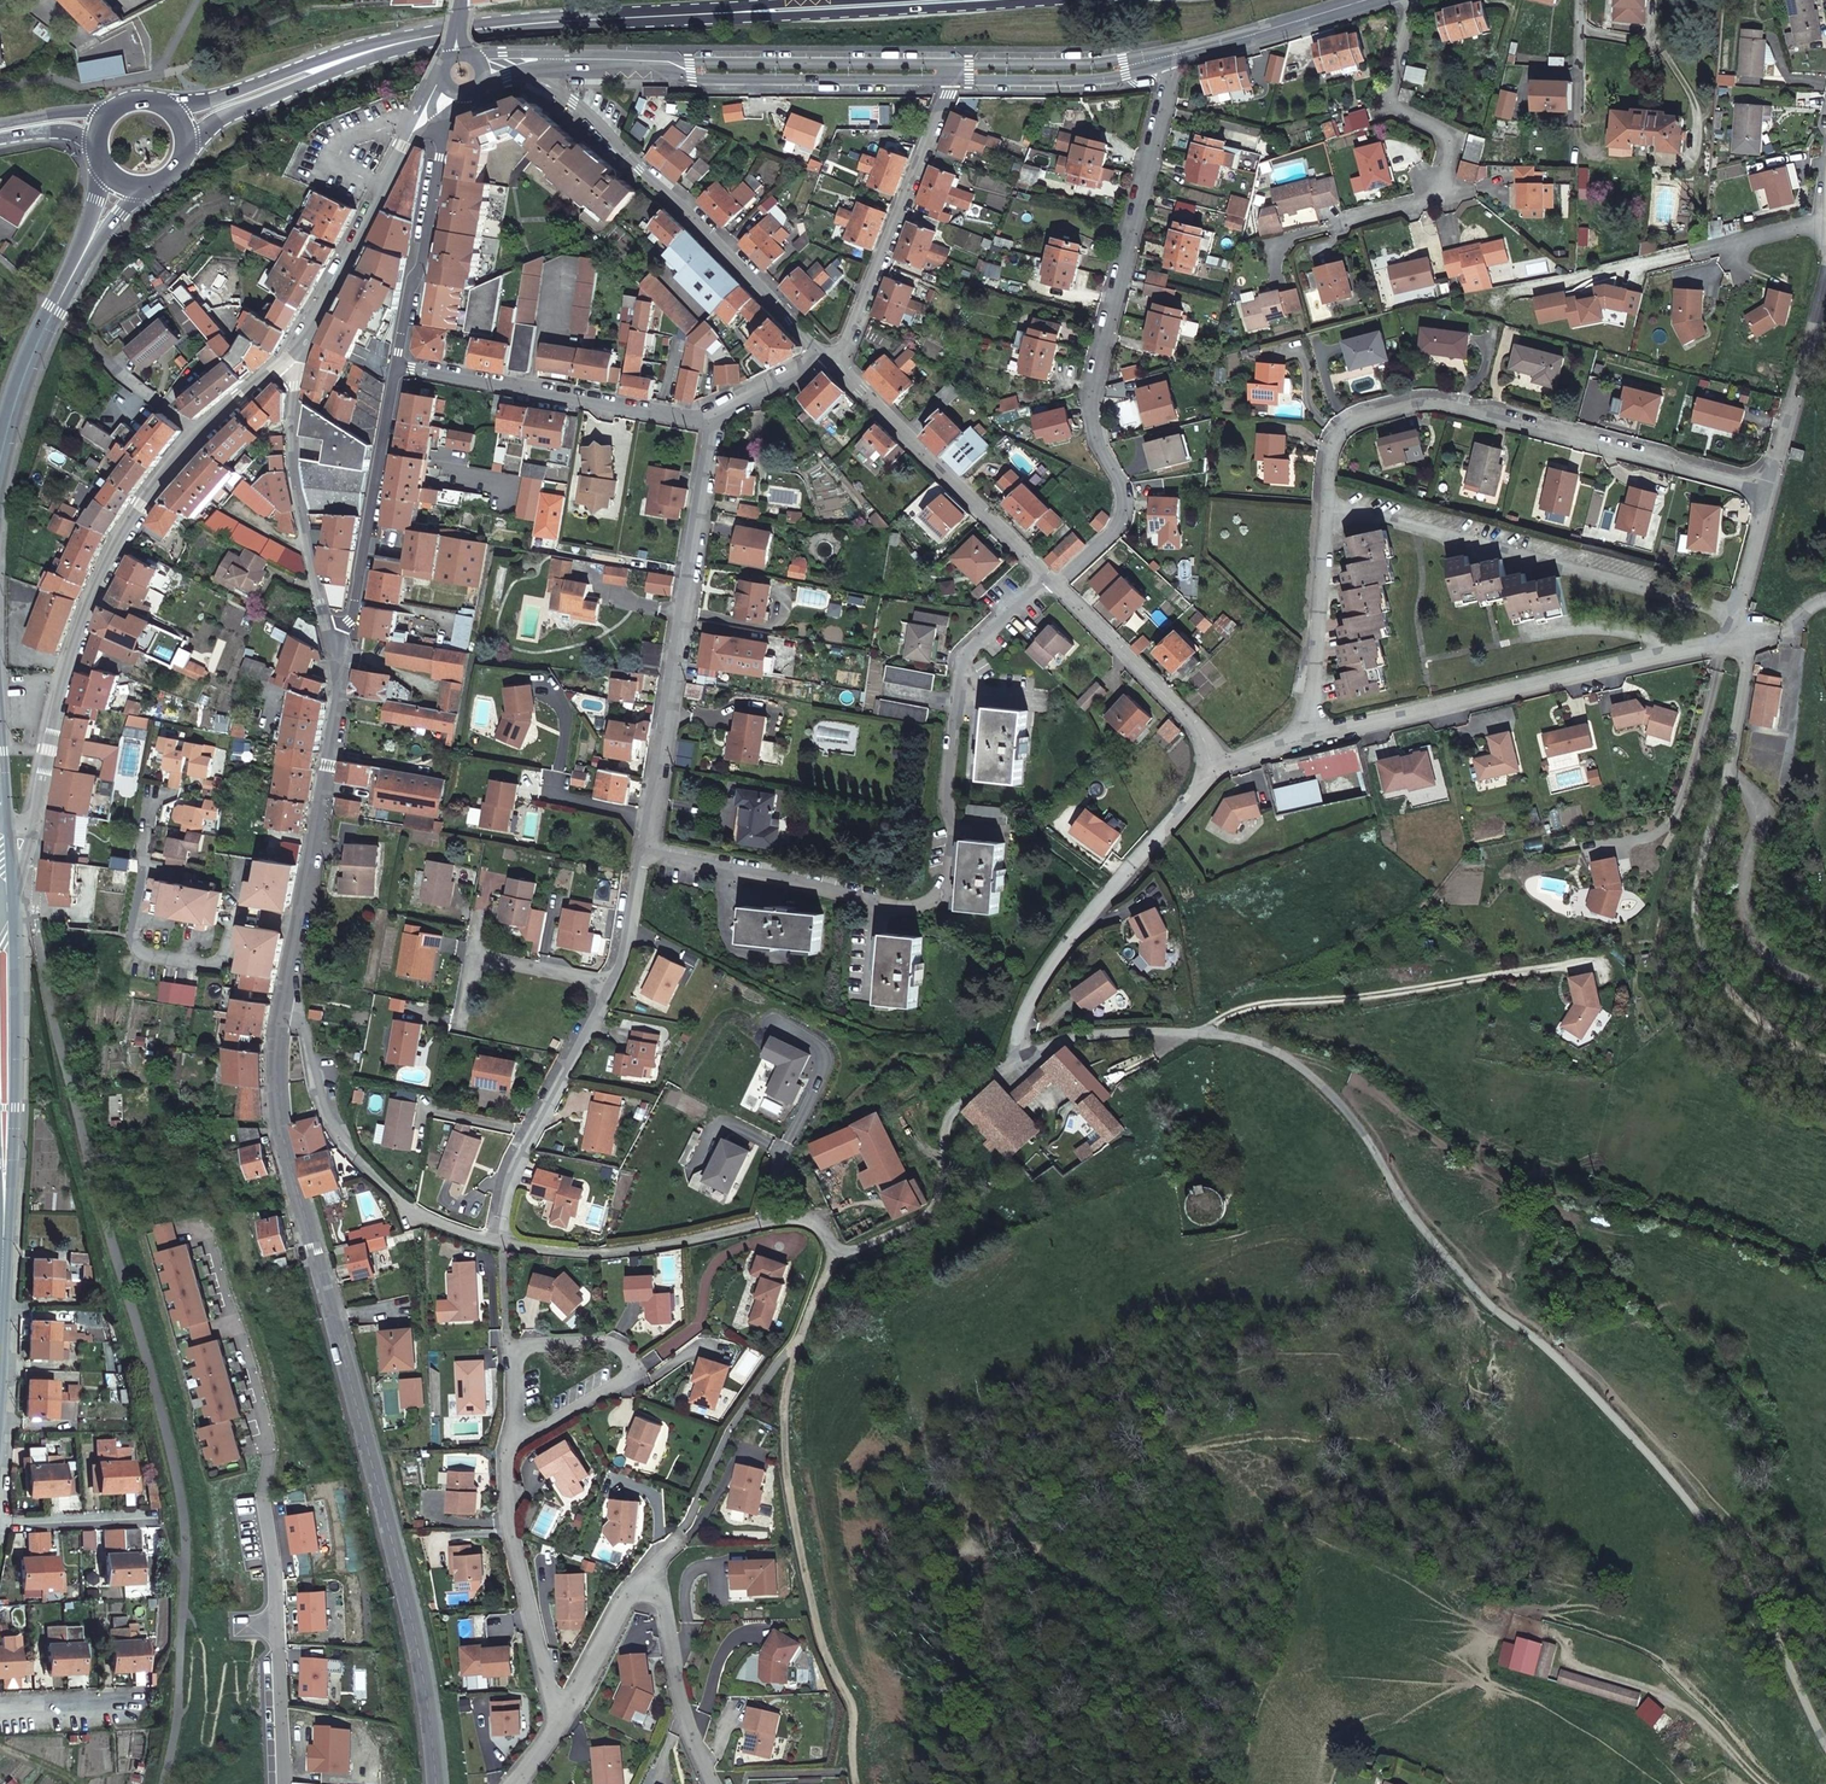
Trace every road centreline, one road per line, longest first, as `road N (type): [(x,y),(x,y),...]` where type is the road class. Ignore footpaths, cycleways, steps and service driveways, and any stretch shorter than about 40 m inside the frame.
road 1 (secondary): [(289,970),(273,1084),(286,1160),(392,1508),(439,1783)]
road 2 (track): [(641,1584),(672,1553),(737,1419),(805,1338),(832,1267),(830,1235),(788,1217),(566,1253),(500,1236)]
road 3 (residential): [(647,851),(908,899),(937,893),(966,656),(1047,579)]
road 4 (tertiary): [(1,872),(27,838),(79,641),(109,566),(155,490),(204,432),(304,342)]
road 5 (secondary): [(351,56),(490,28),(941,0)]
road 6 (residential): [(1047,579),(1062,577),(1119,526),(1125,508),(1100,443),(1094,380),(1171,89),(1170,56)]
road 7 (residential): [(1770,487),(1451,400),(1406,400),(1347,419),(1334,437),(1327,495)]
road 8 (residential): [(1293,743),(1727,642),(1736,617)]
road 9 (secondary): [(0,1310),(1,872)]
road 10 (residential): [(647,851),(712,419)]
road 11 (residential): [(1736,617),(1327,495)]
road 12 (residential): [(548,60),(550,85),(695,217),(827,355)]
road 13 (residential): [(712,1783),(672,1667),(663,1605),(641,1584),(555,1730)]
road 14 (residential): [(500,1236),(449,1228),(398,1202),(340,1142),(313,1085),(289,970)]
road 15 (residential): [(1015,1047),(1055,972),(1225,761)]
road 16 (track): [(1825,1061),(1791,1050),(1739,1015),(1728,990),(1712,890),(1727,769)]
road 17 (secondary): [(341,685),(296,467),(304,342)]
road 18 (residential): [(1343,219),(1440,196),(1453,134),(1391,108),(1407,0)]
road 19 (secondary): [(398,367),(341,685)]
road 20 (residential): [(398,367),(712,419)]
road 21 (track): [(832,1267),(859,1241),(936,1207),(945,1127),(1015,1047)]
road 22 (residential): [(838,366),(953,80)]
road 23 (residential): [(555,1730),(504,1459),(525,1437)]
road 24 (residential): [(653,61),(693,78),(953,80)]
road 25 (residential): [(953,65),(653,61)]
road 26 (residential): [(838,366),(1047,579)]
road 27 (secondary): [(341,685),(289,970)]
road 28 (residential): [(282,1783),(265,1494)]
road 29 (residential): [(525,1437),(634,1372),(623,1345),(523,1349),(517,1372)]
road 30 (residential): [(500,1236),(524,1144),(609,984)]
road 31 (secondary): [(304,342),(404,148),(434,126)]
road 32 (residential): [(1047,579),(1225,761)]
road 33 (residential): [(1327,495),(1314,650),(1293,743)]
road 34 (secondary): [(434,126),(436,156),(398,367)]
road 35 (secondary): [(0,463),(24,374),(88,245)]
road 36 (residential): [(1770,487),(1825,265)]
road 37 (residential): [(953,80),(1101,80),(1170,56)]
road 38 (residential): [(1170,56),(953,65)]
road 39 (residential): [(1374,0),(1170,56)]
road 40 (secondary): [(191,157),(225,121),(351,56)]
road 41 (secondary): [(351,56),(301,65),(177,111)]
road 42 (residential): [(0,1520),(157,1518)]
road 43 (residential): [(609,984),(629,936),(647,851)]
road 44 (residential): [(0,1706),(137,1704)]
road 45 (residential): [(609,984),(475,959)]
road 46 (residential): [(1736,617),(1770,487)]
road 47 (residential): [(712,419),(827,355)]
road 48 (residential): [(1825,223),(1697,252)]

